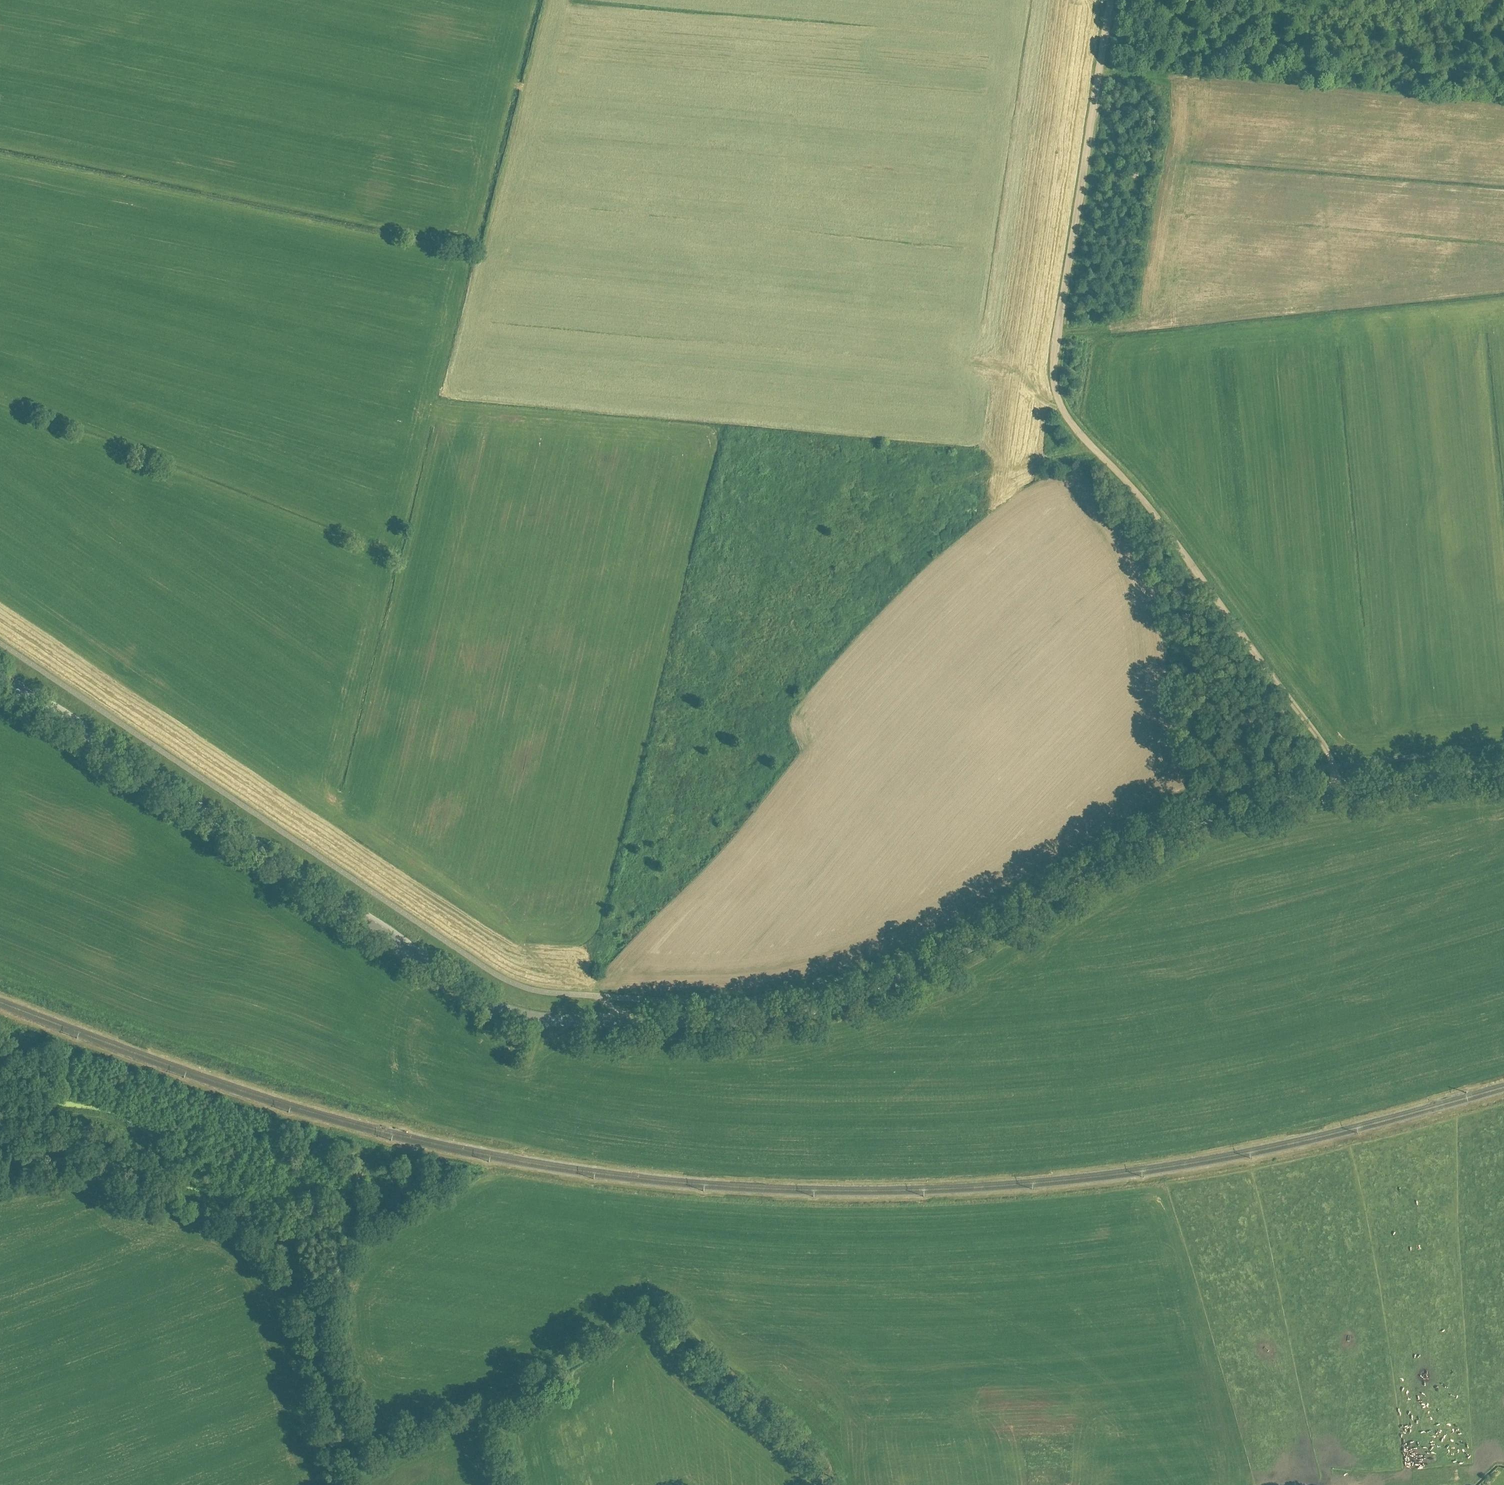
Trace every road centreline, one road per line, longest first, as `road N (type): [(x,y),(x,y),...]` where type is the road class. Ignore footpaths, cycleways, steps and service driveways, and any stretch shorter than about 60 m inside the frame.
road 1 (tertiary): [(1503,768),(1319,791),(1210,817),(1118,857),(935,965),(820,1007),(736,1022),(568,1021),(485,1000),(0,676)]
road 2 (track): [(1340,788),(1325,749),(1165,527),(1059,402),(1055,356),(1109,0)]

